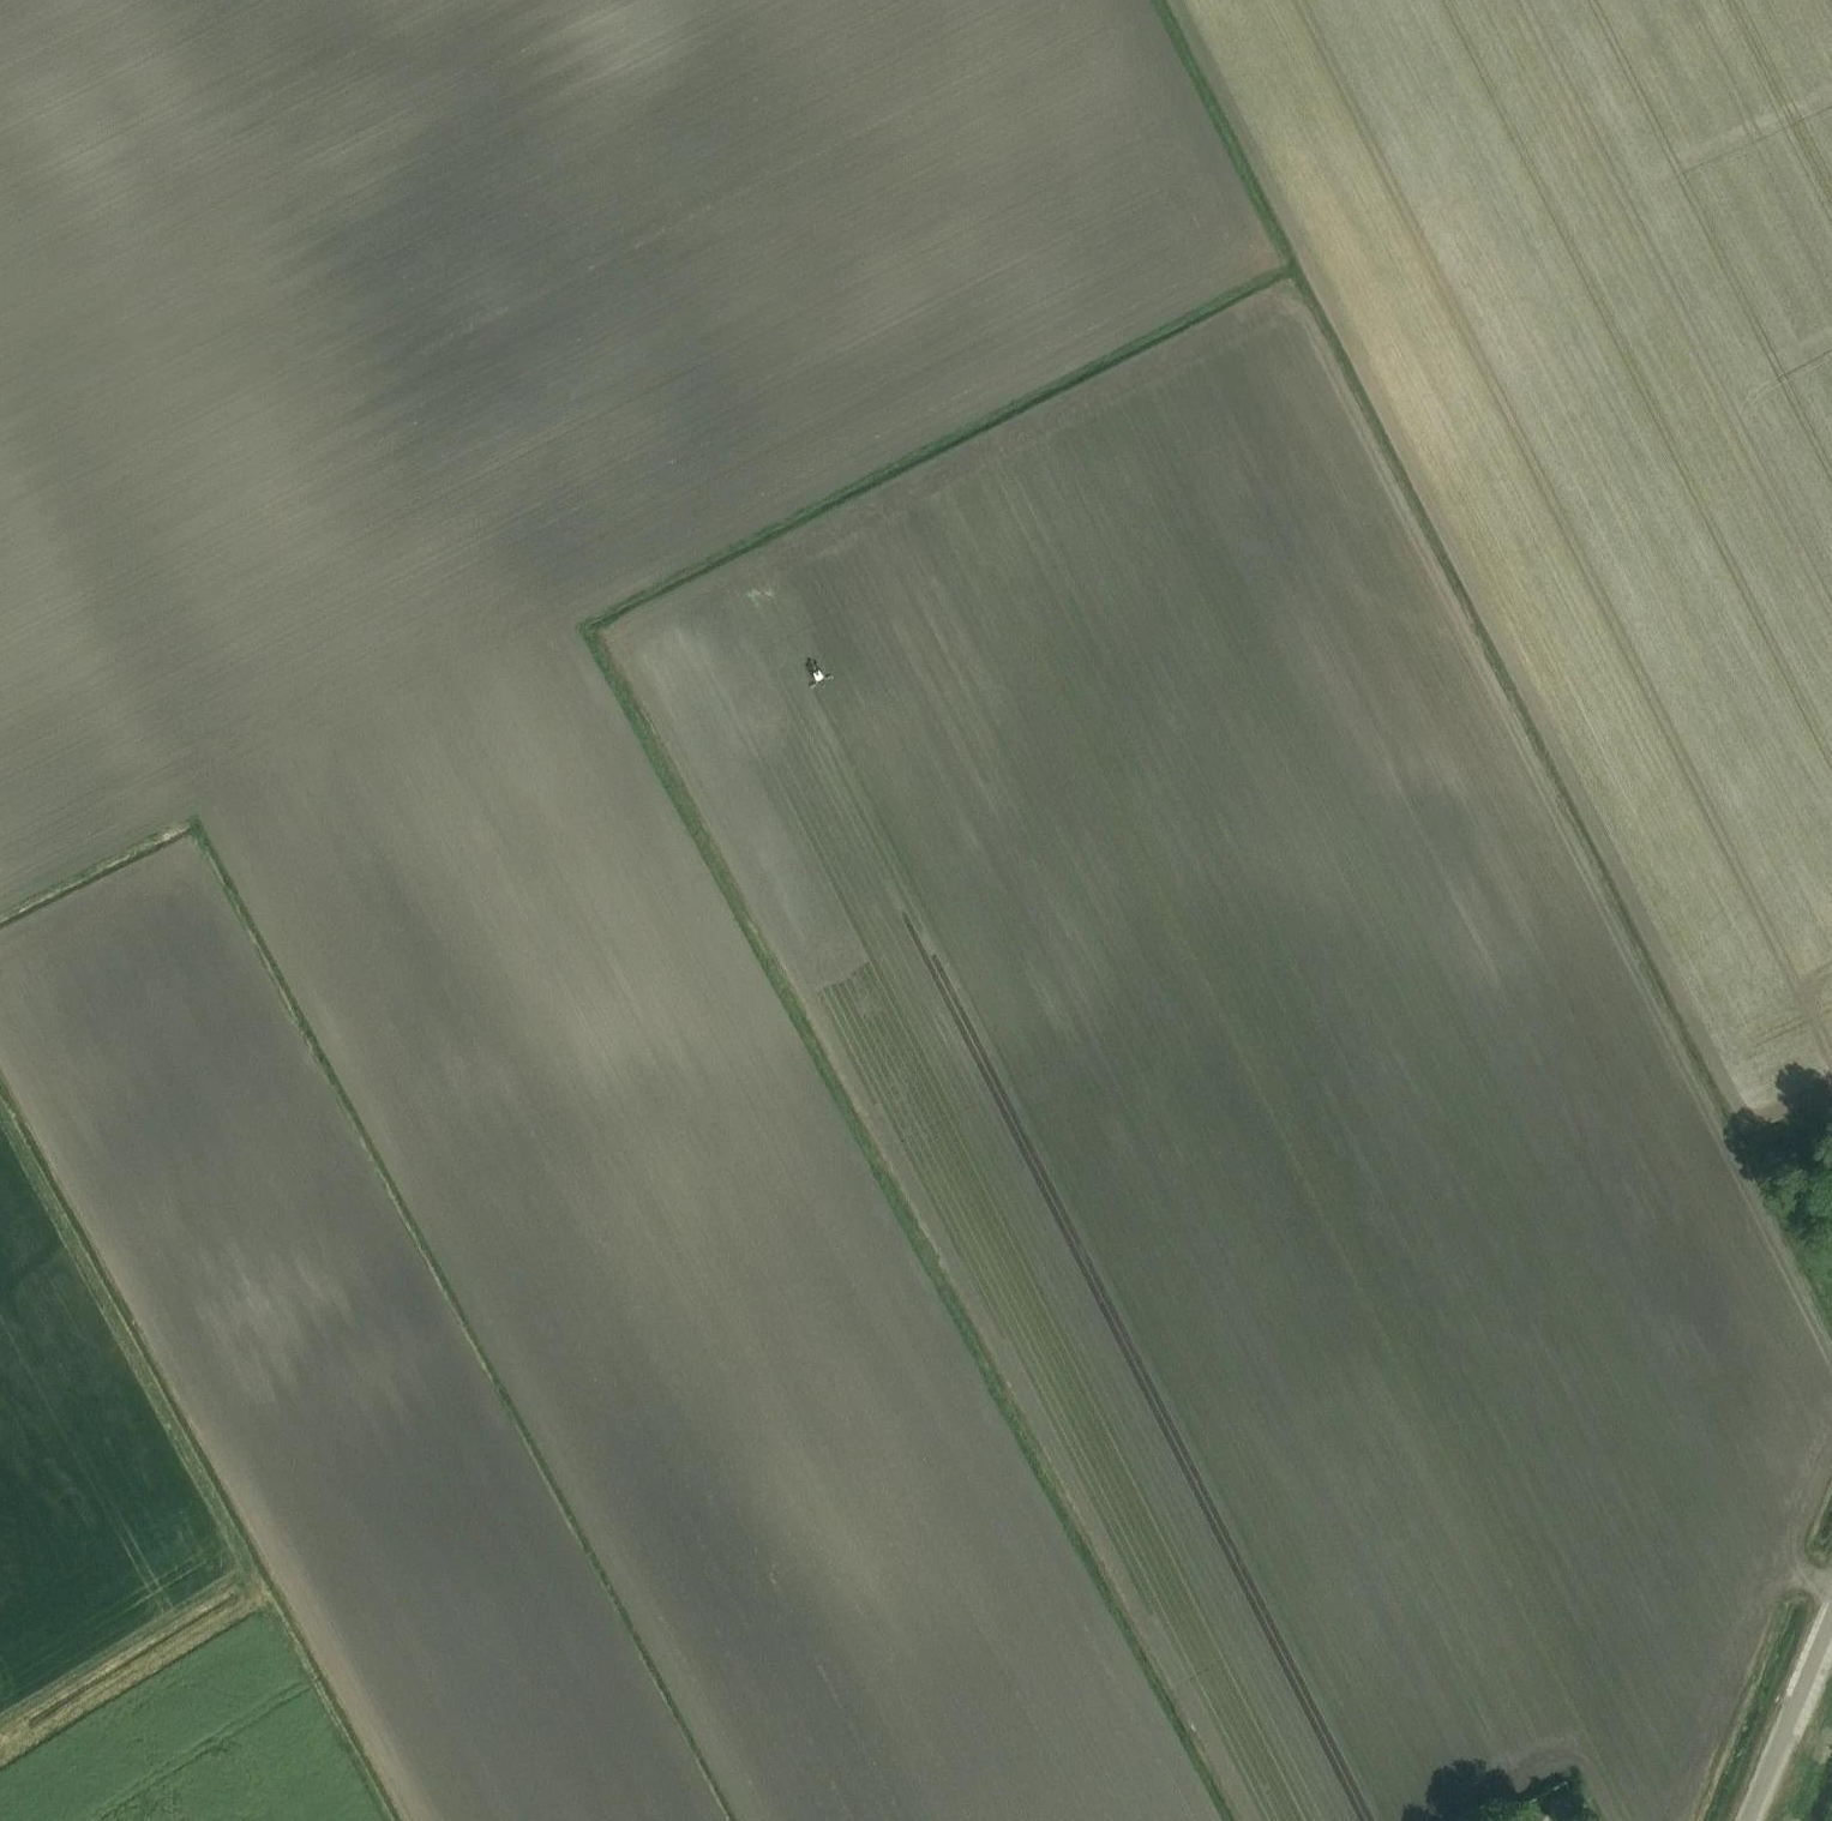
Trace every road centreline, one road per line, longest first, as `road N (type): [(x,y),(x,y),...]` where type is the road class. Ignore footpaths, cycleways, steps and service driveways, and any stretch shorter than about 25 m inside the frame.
road 1 (track): [(424,1820),(0,1034)]
road 2 (unclassified): [(1750,1820),(1831,1620)]

